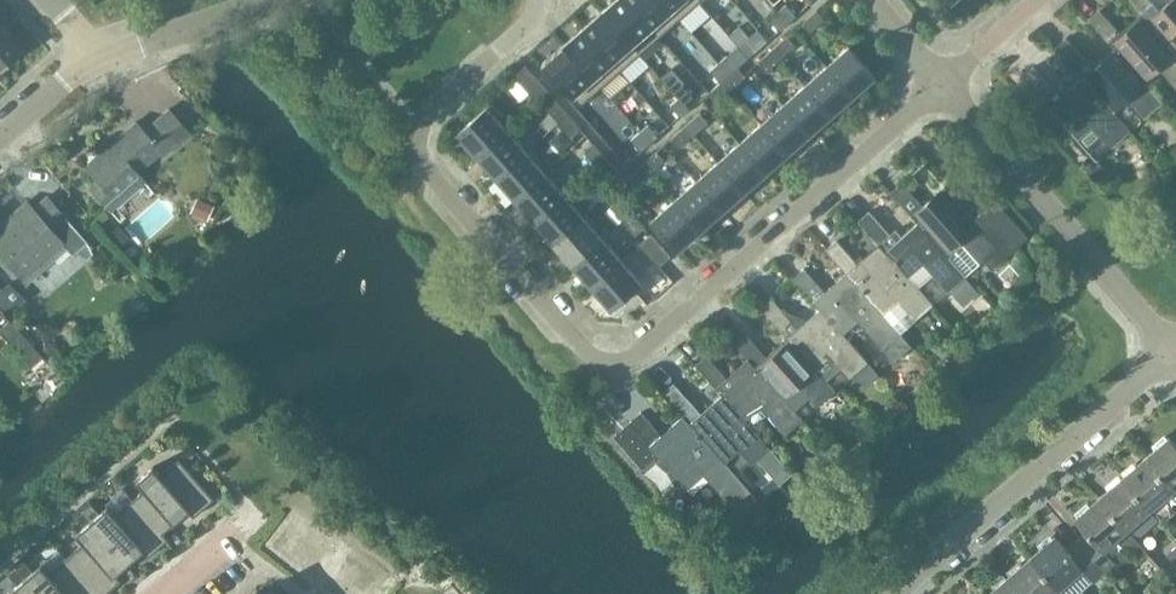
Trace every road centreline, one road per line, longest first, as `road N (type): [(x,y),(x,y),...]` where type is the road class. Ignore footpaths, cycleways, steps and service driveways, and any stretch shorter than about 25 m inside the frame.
road 1 (residential): [(535,0),(524,23),(428,117),(421,155),(588,355),(603,362),(653,350),(947,87)]
road 2 (residential): [(901,593),(1175,360)]
road 3 (residential): [(1175,355),(947,87)]
road 4 (residential): [(90,75),(283,0)]
road 5 (residential): [(947,87),(1045,0)]

